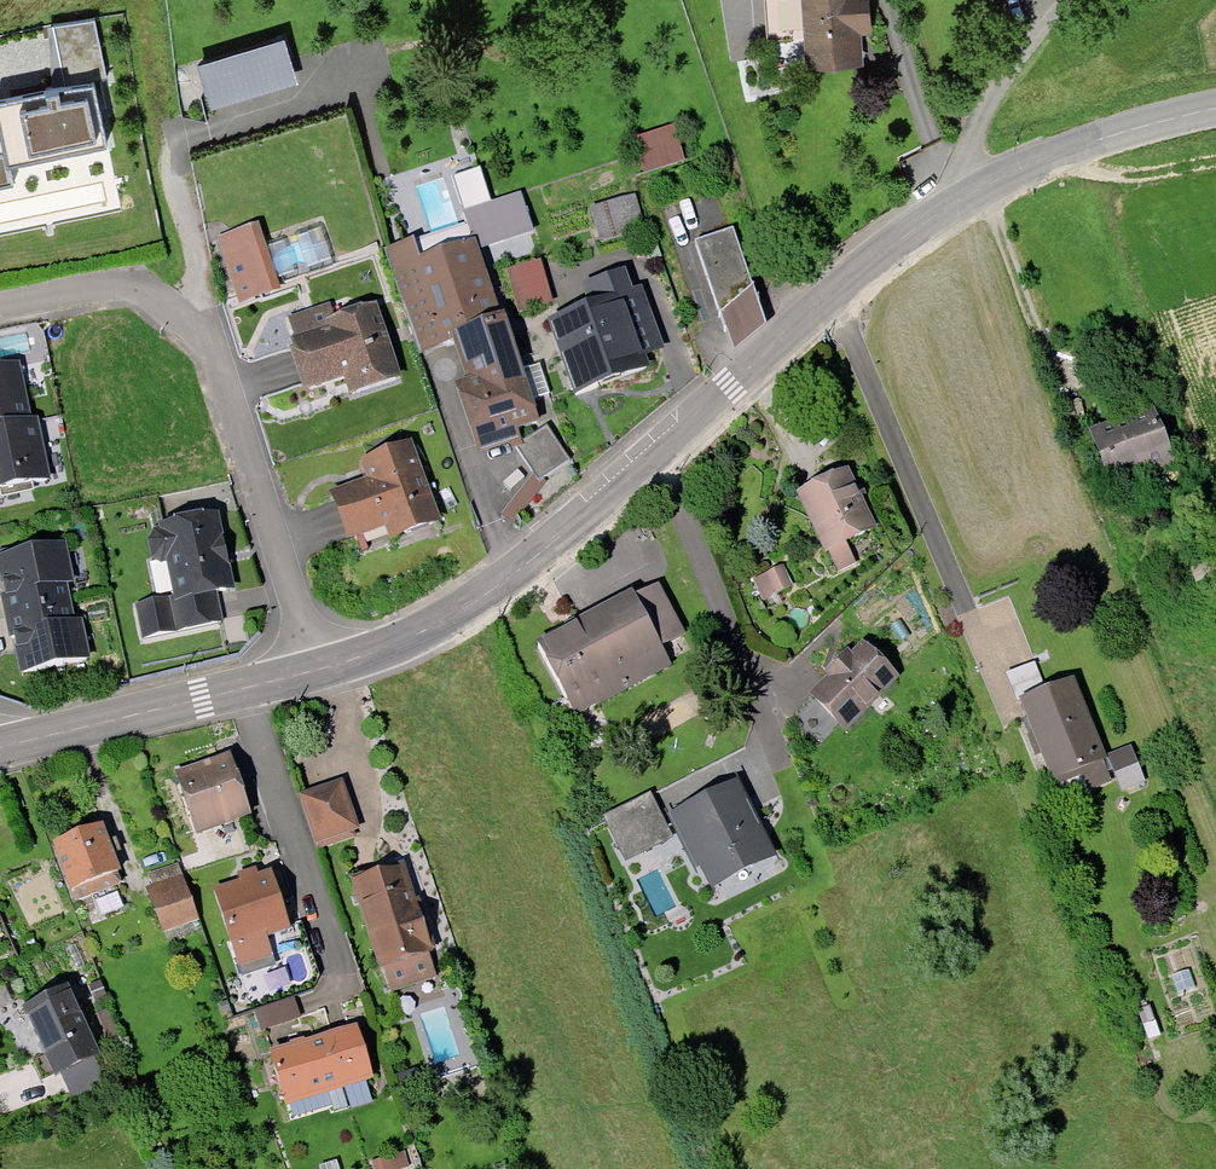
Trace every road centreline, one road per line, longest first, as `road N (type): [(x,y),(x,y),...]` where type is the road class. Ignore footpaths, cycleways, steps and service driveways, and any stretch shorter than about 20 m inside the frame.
road 1 (secondary): [(954,202),(832,294),(520,568),(422,629),(317,668)]
road 2 (residential): [(0,303),(127,283),(159,296),(208,342),(317,668)]
road 3 (secondary): [(317,668),(0,747)]
road 4 (secondary): [(954,202),(1081,143),(1215,108)]
road 5 (residential): [(954,202),(1000,81),(1071,0)]

